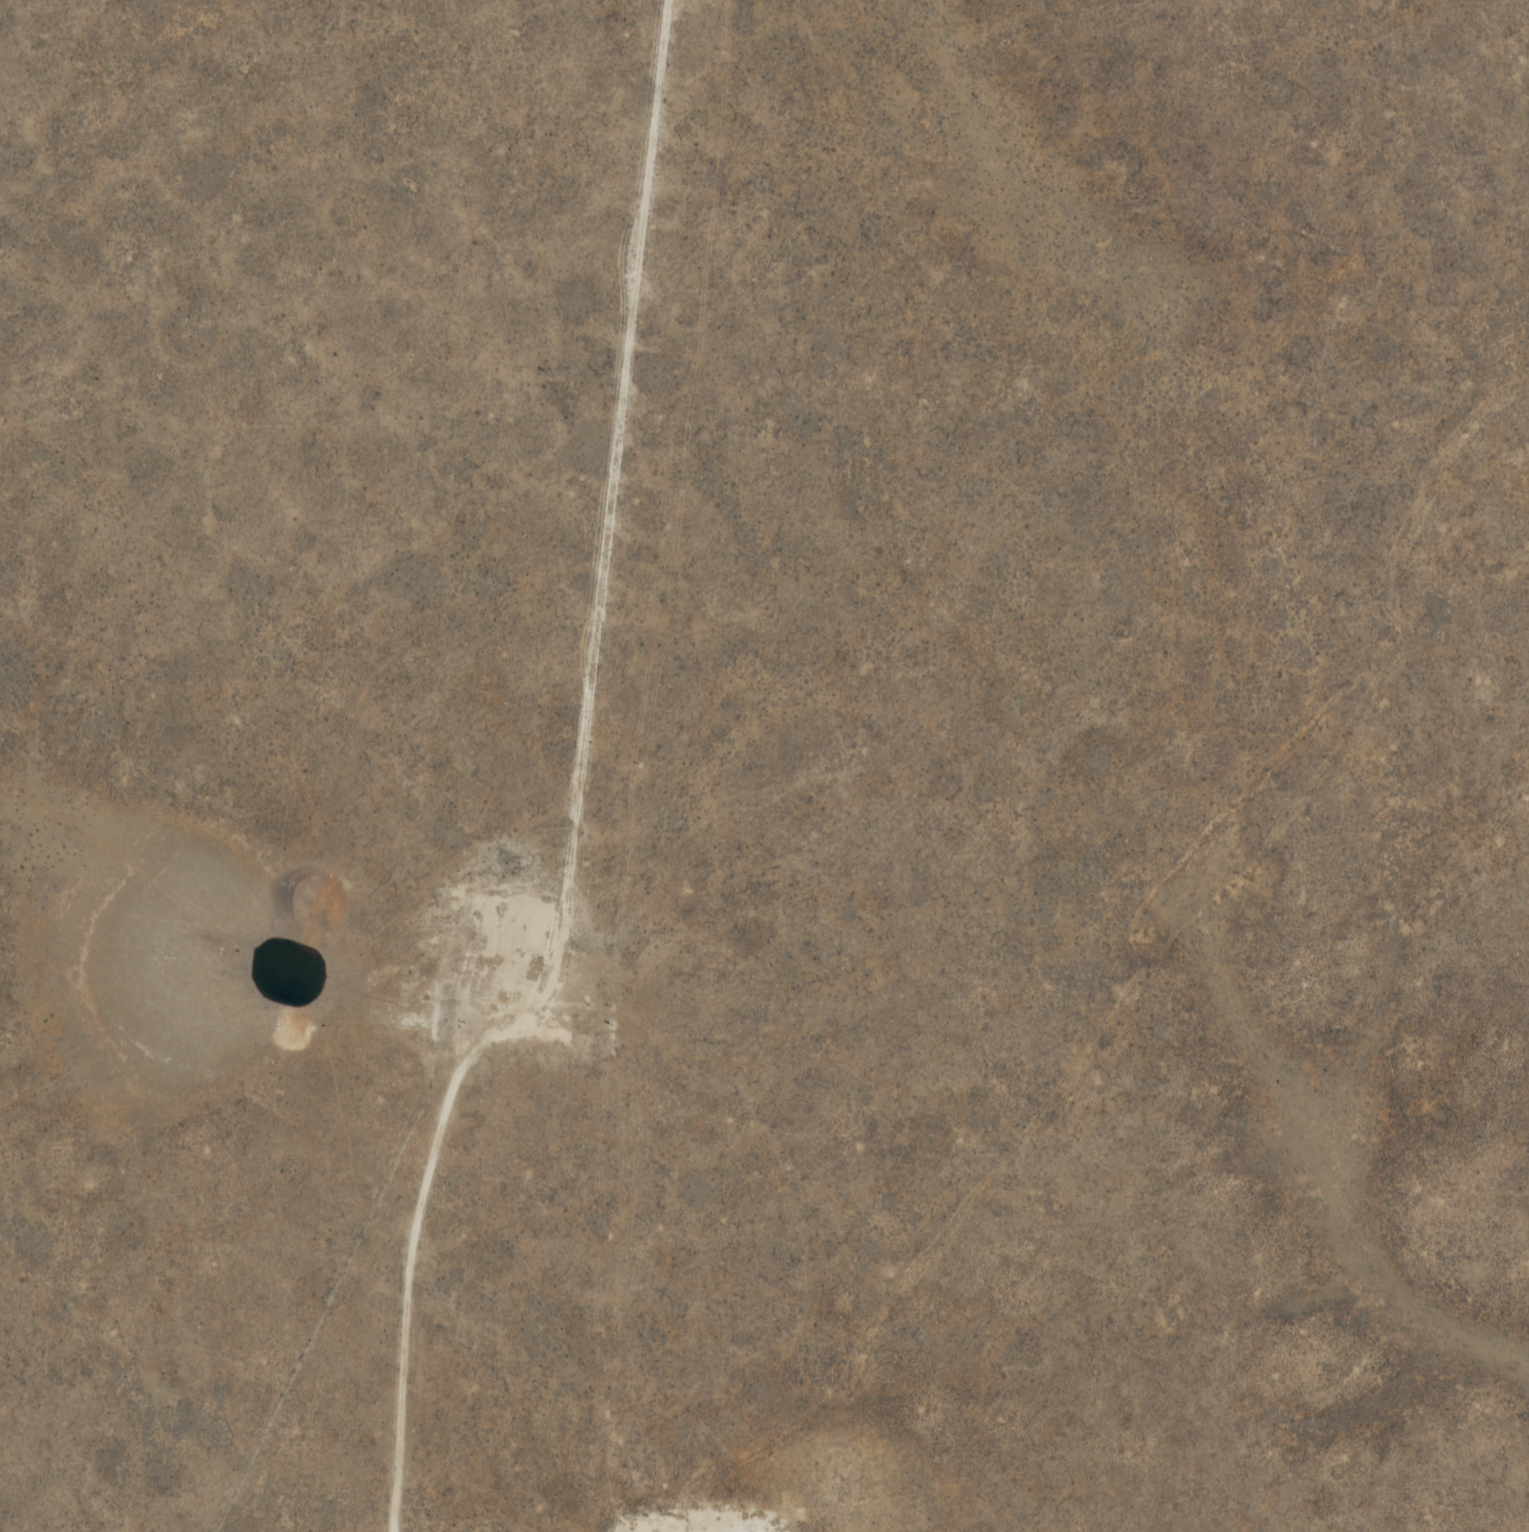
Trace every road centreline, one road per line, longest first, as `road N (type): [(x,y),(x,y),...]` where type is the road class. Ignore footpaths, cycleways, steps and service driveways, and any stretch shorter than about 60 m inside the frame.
road 1 (residential): [(395,1531),(412,1230),(426,1157),(477,1023)]

